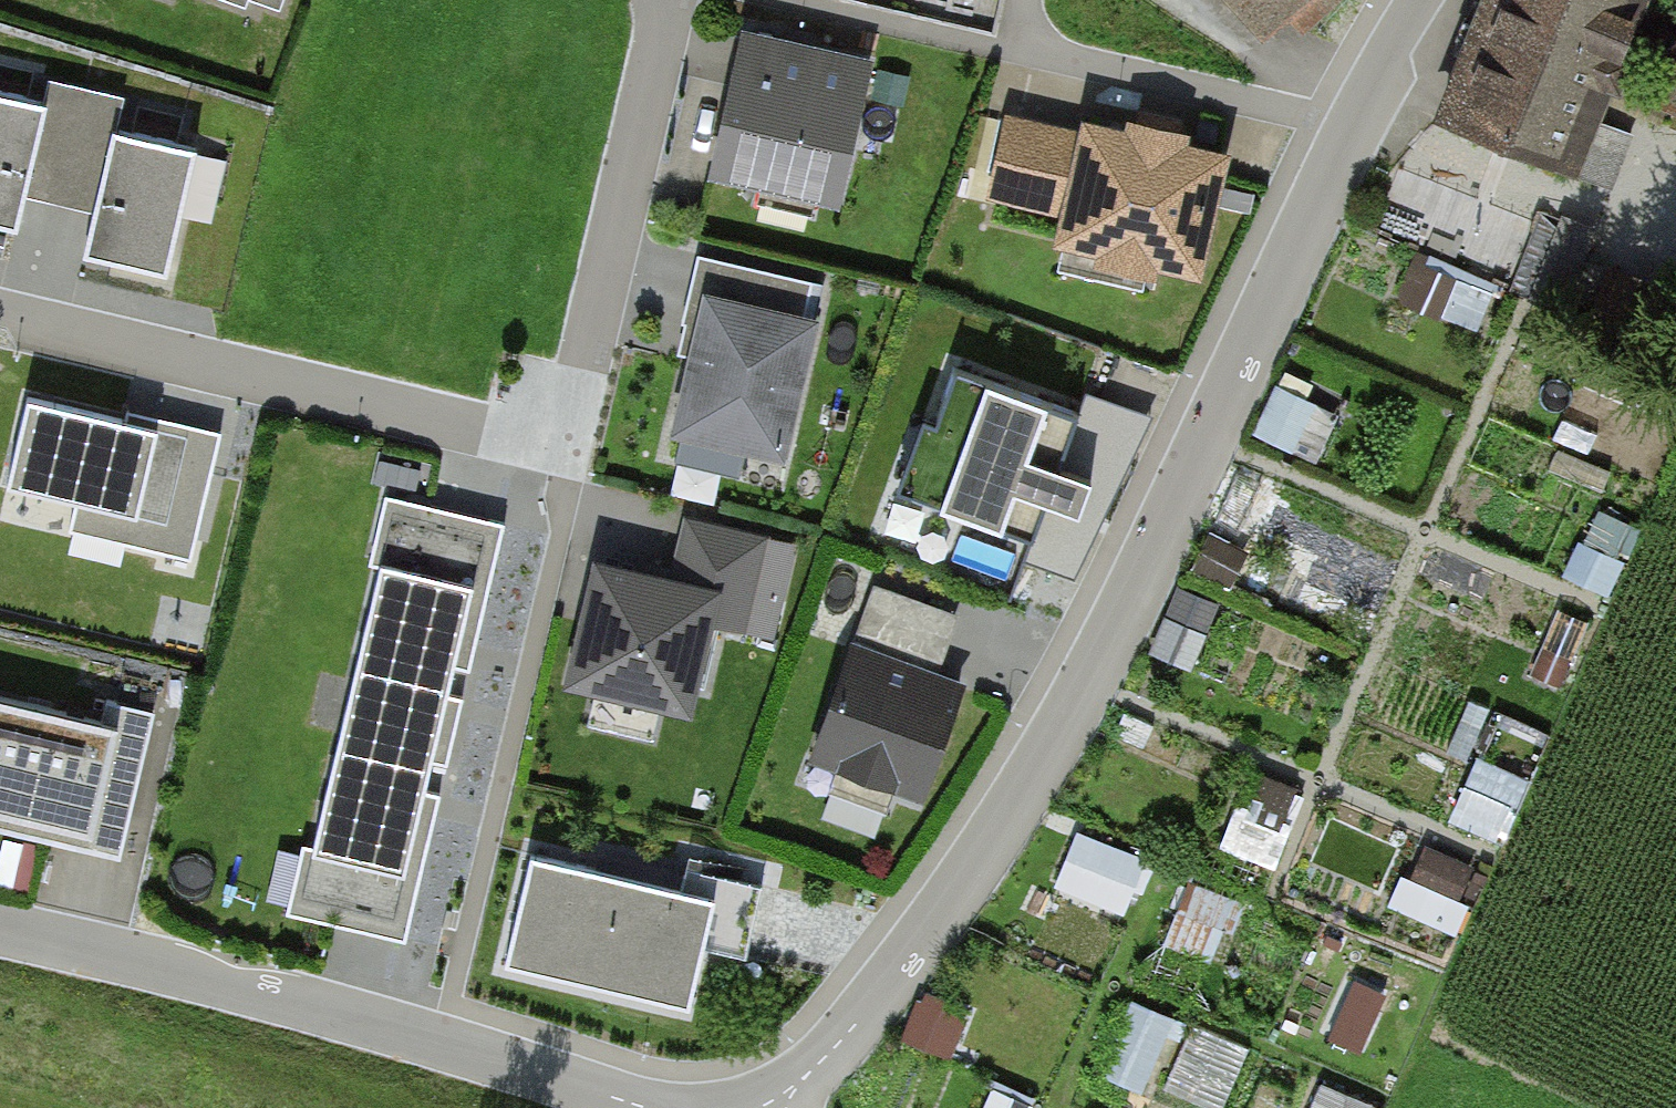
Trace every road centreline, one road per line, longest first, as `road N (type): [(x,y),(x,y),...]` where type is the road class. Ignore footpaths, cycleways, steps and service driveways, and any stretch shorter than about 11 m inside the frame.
road 1 (residential): [(760,1107),(809,1075),(854,1027),(988,845),(1130,597),(1422,0)]
road 2 (residential): [(667,0),(565,449),(0,317)]
road 3 (residential): [(647,1107),(442,1040),(0,927)]

